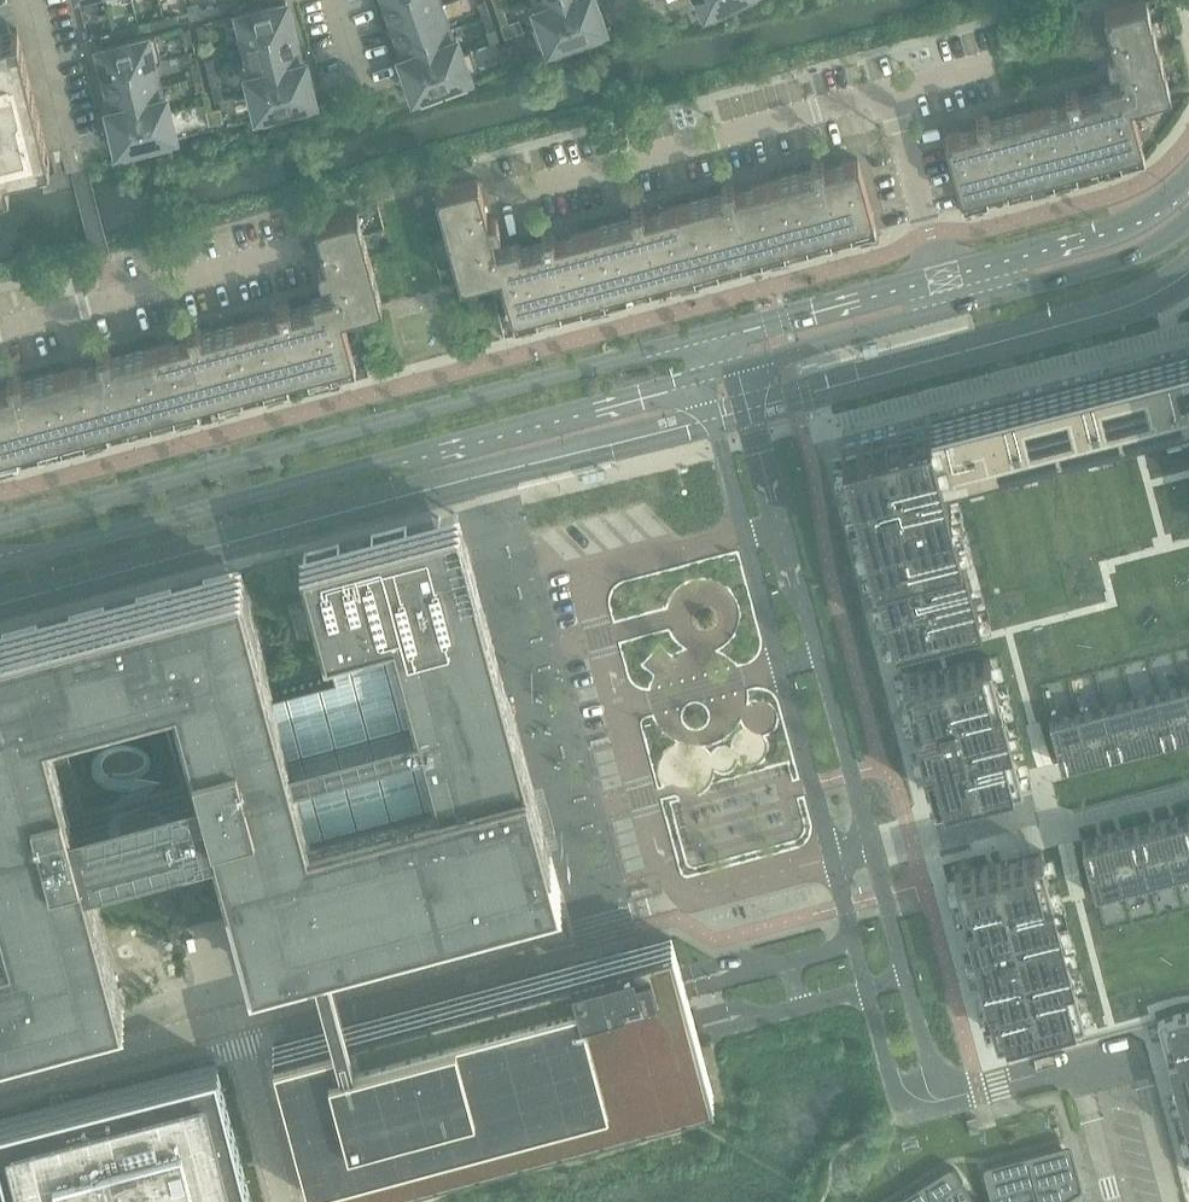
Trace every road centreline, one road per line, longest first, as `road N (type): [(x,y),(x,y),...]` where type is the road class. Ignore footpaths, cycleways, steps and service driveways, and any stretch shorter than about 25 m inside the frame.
road 1 (secondary): [(714,332),(0,525)]
road 2 (secondary): [(0,562),(700,375)]
road 3 (unclassified): [(873,849),(743,363)]
road 4 (unclassified): [(700,375),(833,860)]
road 5 (secondary): [(1188,184),(1135,216),(714,332)]
road 6 (secondary): [(743,363),(1127,260),(1188,222)]
road 7 (residential): [(1188,792),(1072,822),(1043,806),(873,849)]
road 8 (unclassified): [(833,860),(890,1079),(908,1099),(948,1100)]
road 9 (unclassified): [(948,1100),(929,1061),(873,849)]
road 10 (unclassified): [(948,1100),(1127,1060)]
road 11 (residential): [(39,0),(77,148)]

